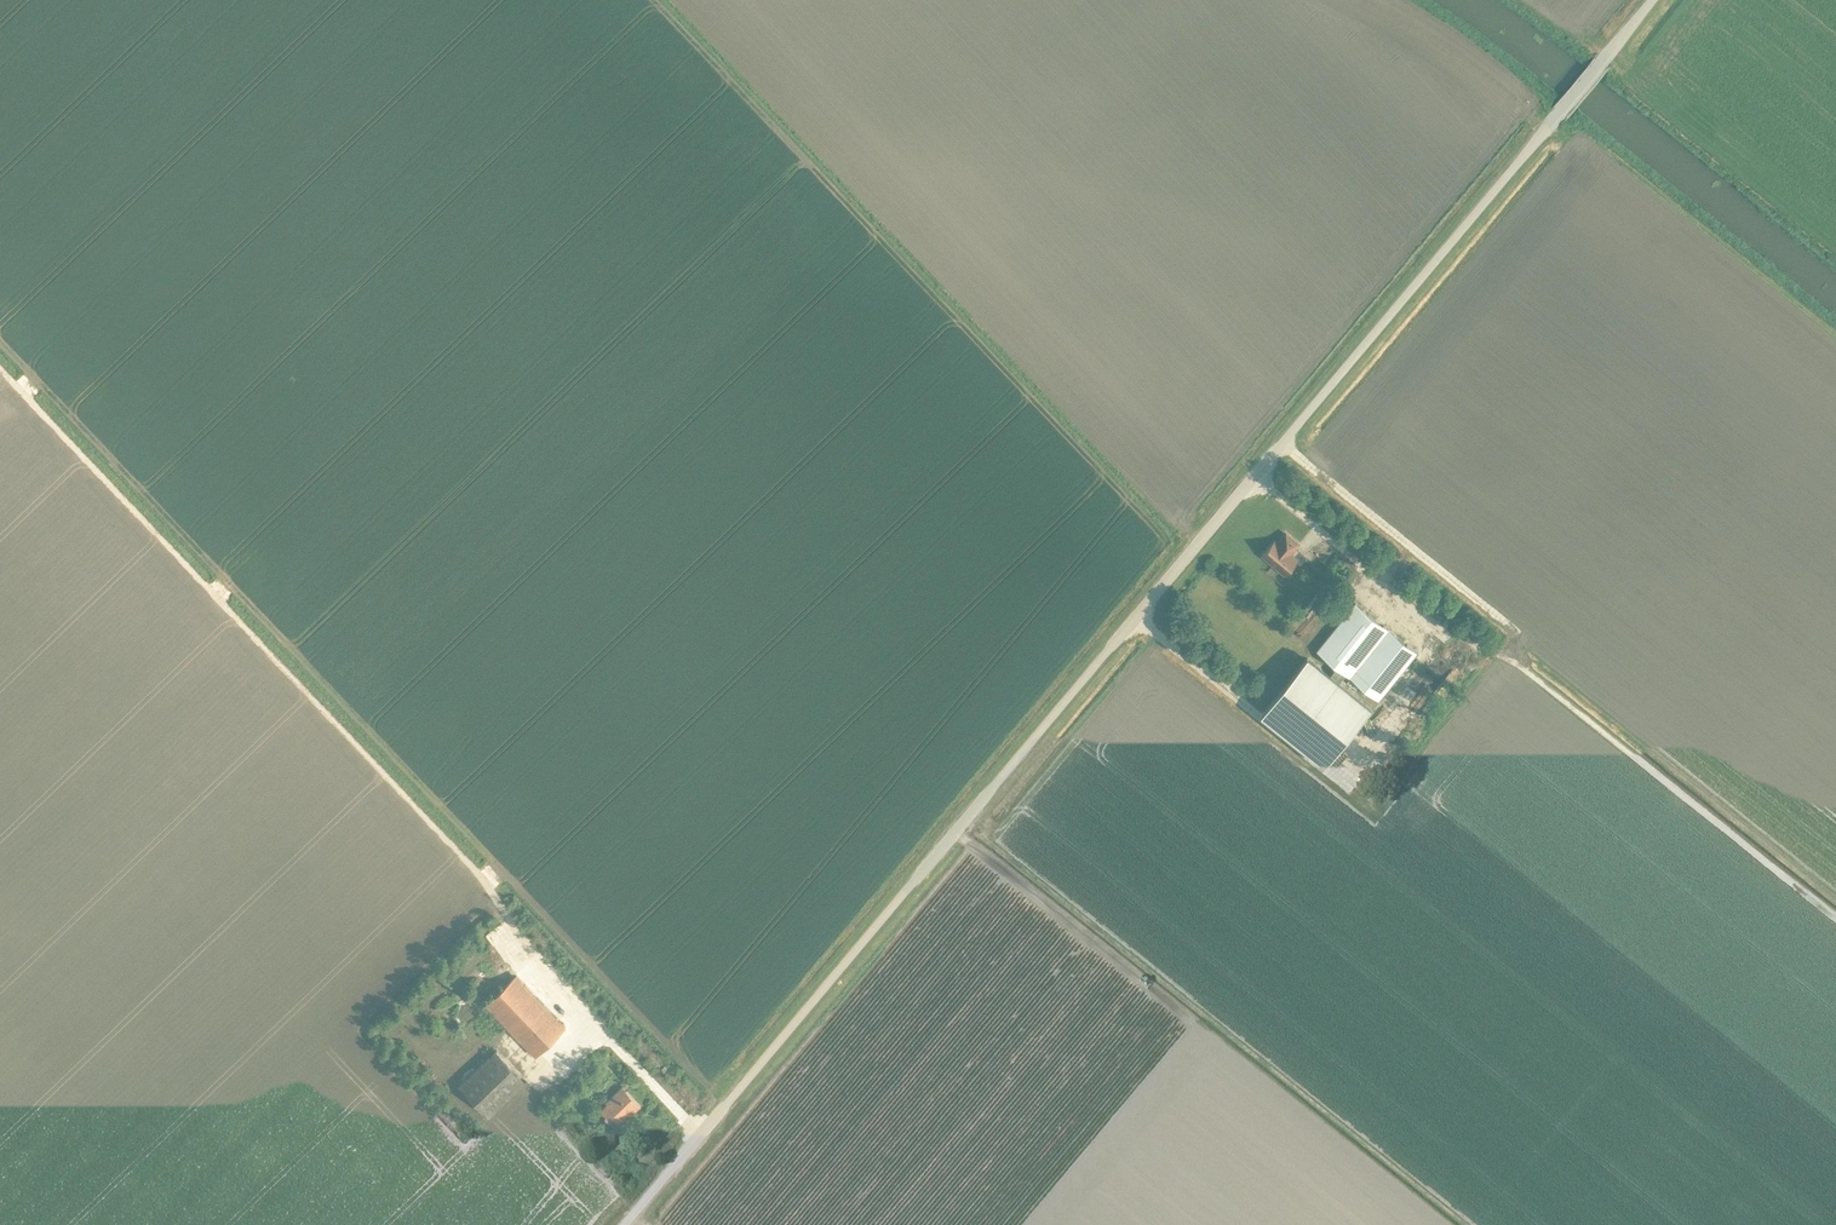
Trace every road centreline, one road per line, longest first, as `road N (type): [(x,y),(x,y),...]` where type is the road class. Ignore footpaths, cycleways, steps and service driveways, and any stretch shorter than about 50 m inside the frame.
road 1 (unclassified): [(623,1224),(1649,0)]
road 2 (track): [(0,365),(491,883),(523,939),(702,1132)]

